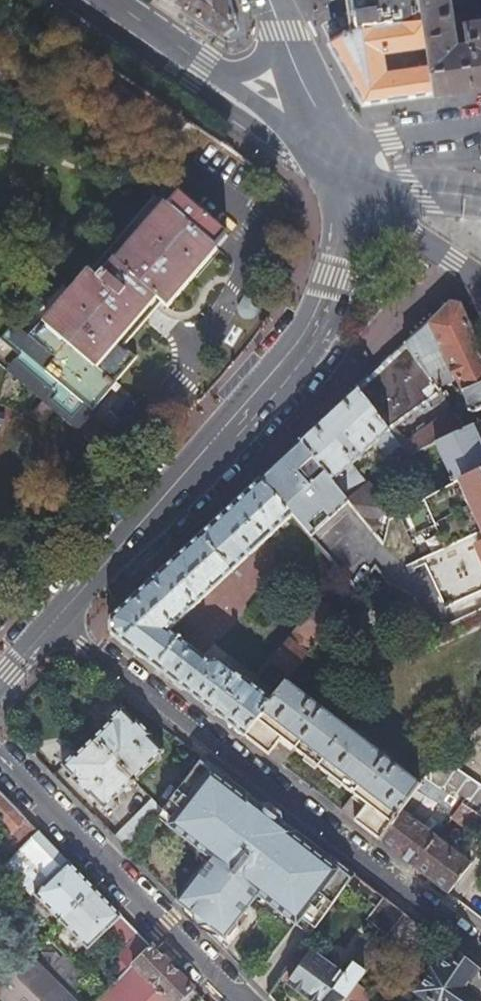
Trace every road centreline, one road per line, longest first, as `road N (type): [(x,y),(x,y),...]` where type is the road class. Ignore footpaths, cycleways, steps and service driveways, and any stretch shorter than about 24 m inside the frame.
road 1 (residential): [(52,623),(480,953)]
road 2 (secondary): [(52,623),(281,372),(333,276),(352,203)]
road 3 (residential): [(241,1000),(0,756)]
road 4 (residential): [(352,203),(480,285)]
road 5 (residential): [(331,148),(480,130)]
road 6 (secondary): [(218,78),(109,0)]
road 7 (secondary): [(331,148),(218,78)]

